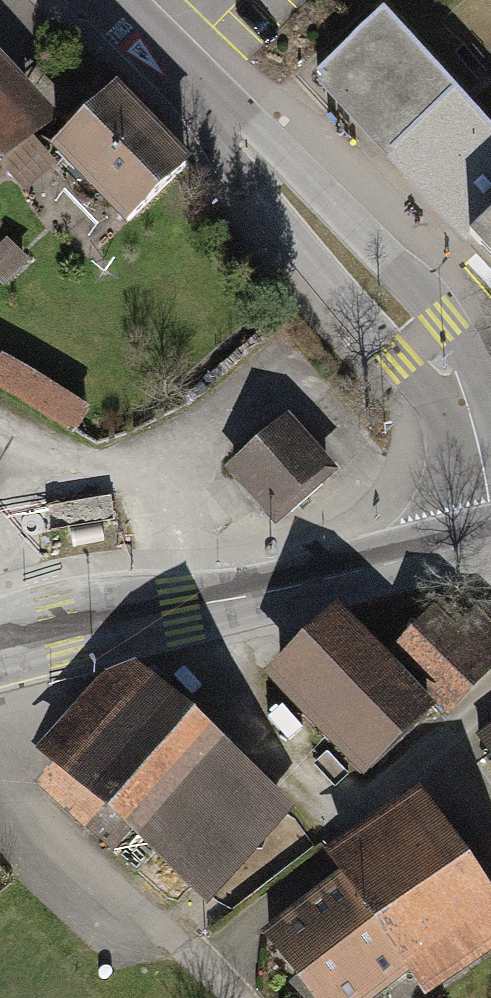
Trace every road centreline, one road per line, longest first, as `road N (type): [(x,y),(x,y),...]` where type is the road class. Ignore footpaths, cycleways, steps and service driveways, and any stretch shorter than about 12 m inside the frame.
road 1 (residential): [(490,491),(462,402),(388,302),(87,0)]
road 2 (secondary): [(0,648),(62,628),(490,544)]

